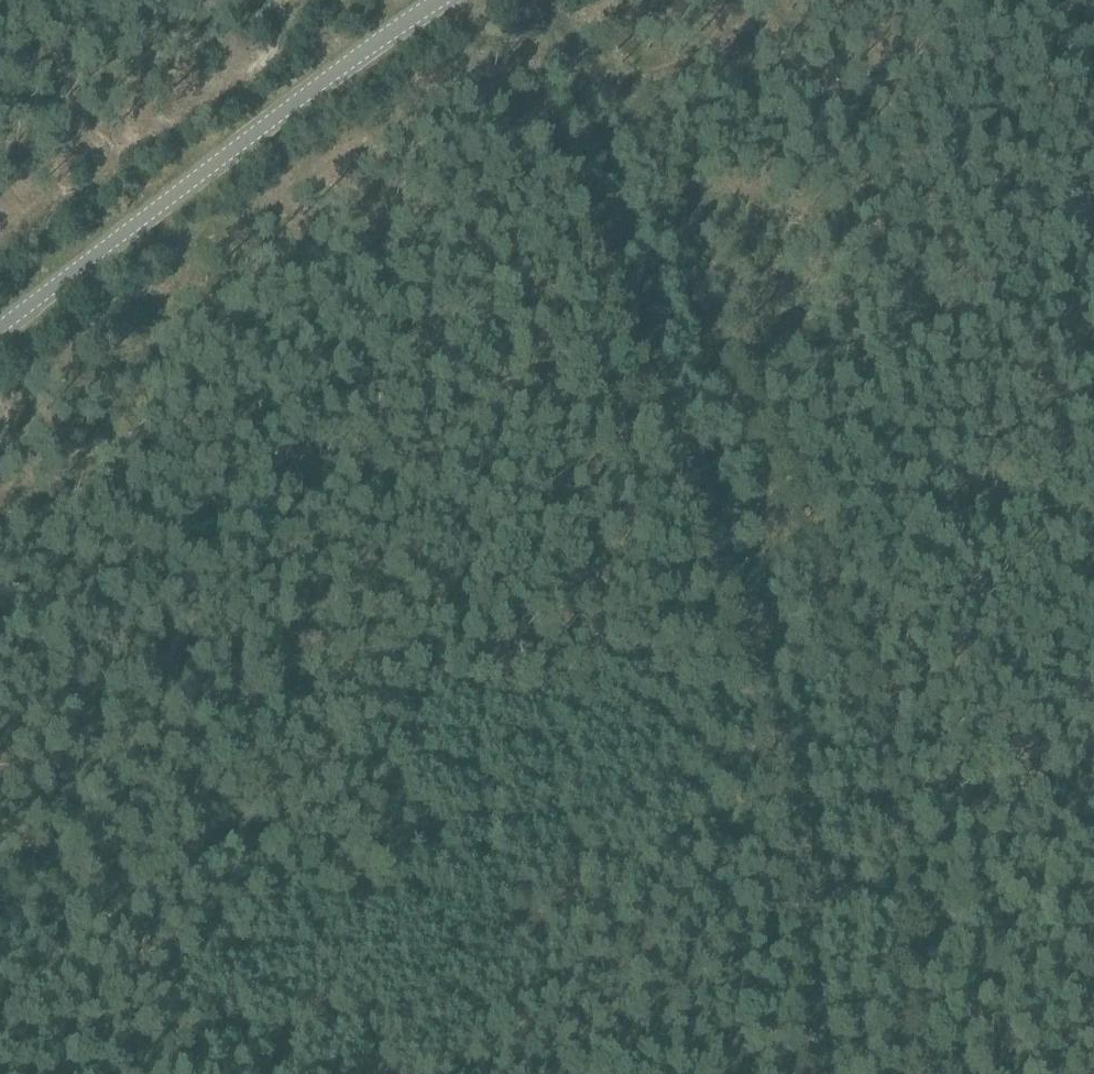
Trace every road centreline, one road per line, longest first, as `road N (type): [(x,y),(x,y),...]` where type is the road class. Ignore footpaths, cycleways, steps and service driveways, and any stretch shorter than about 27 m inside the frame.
road 1 (tertiary): [(0,331),(444,0)]

